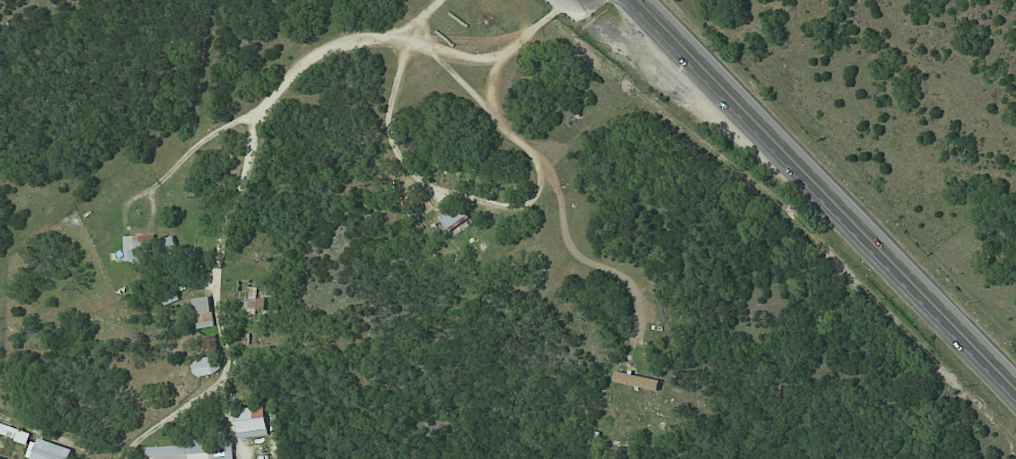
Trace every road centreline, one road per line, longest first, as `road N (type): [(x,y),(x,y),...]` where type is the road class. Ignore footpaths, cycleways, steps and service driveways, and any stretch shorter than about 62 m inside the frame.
road 1 (primary): [(639,0),(1015,389)]
road 2 (residential): [(440,0),(403,29),(315,58),(235,124)]
road 3 (residential): [(944,0),(1015,109)]
road 4 (track): [(0,414),(122,458)]

